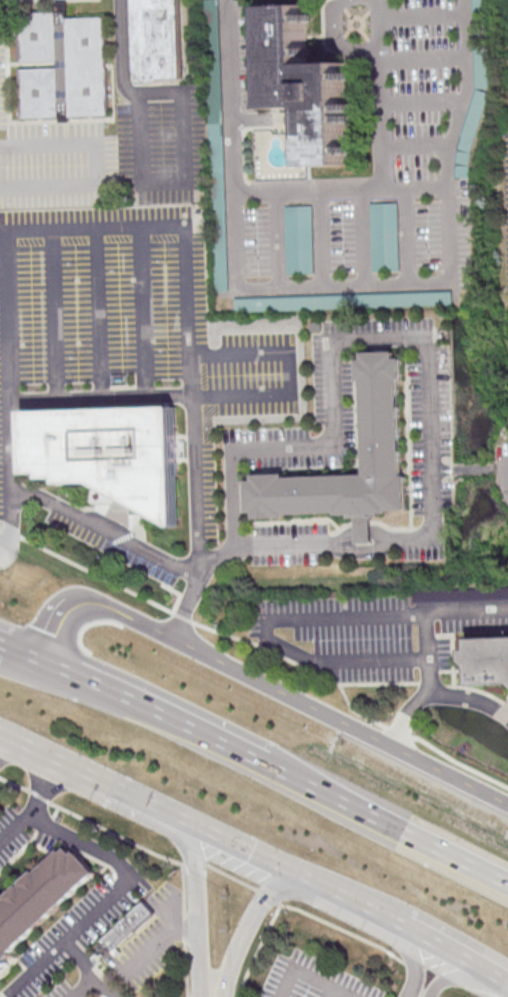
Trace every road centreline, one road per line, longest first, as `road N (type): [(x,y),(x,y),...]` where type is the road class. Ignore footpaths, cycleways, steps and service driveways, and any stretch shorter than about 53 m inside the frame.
road 1 (tertiary): [(44,661),(76,609),(96,609),(507,811)]
road 2 (primary): [(507,886),(263,761)]
road 3 (primary): [(263,761),(44,661)]
road 4 (residential): [(195,826),(205,996)]
road 5 (residential): [(225,996),(247,930),(266,900),(299,875)]
road 6 (primary): [(195,826),(315,883)]
road 7 (primary): [(86,773),(195,826)]

